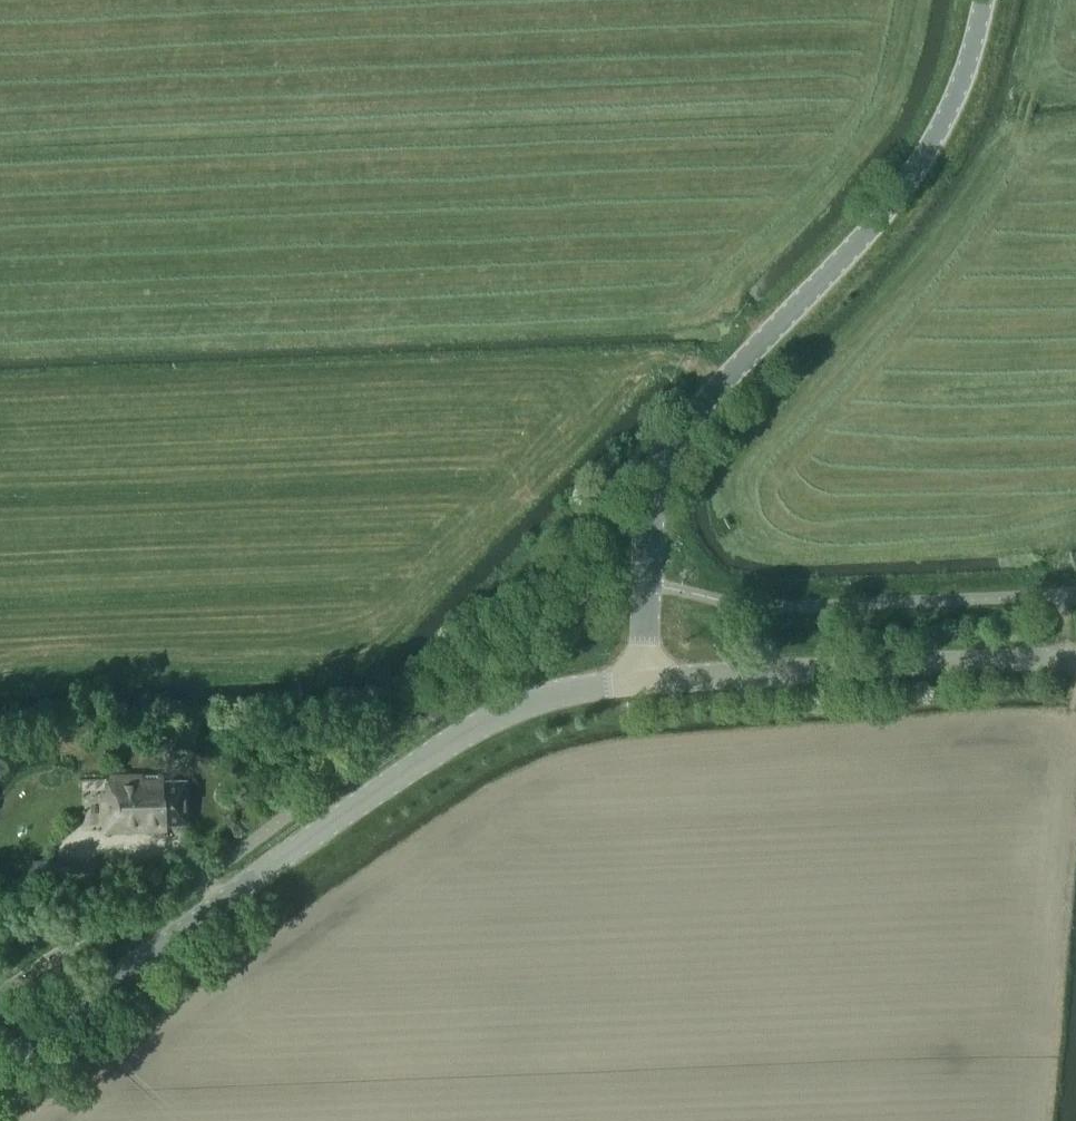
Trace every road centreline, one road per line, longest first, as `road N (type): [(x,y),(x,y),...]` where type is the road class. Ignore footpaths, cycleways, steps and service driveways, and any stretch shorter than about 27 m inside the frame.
road 1 (tertiary): [(644,682),(647,538),(662,463),(685,426),(869,230),(919,164),(954,100),(983,0)]
road 2 (secondary): [(644,682),(561,692),(491,718),(263,871),(0,1066)]
road 3 (secondary): [(1075,657),(644,682)]
road 4 (track): [(1065,657),(1060,532)]

